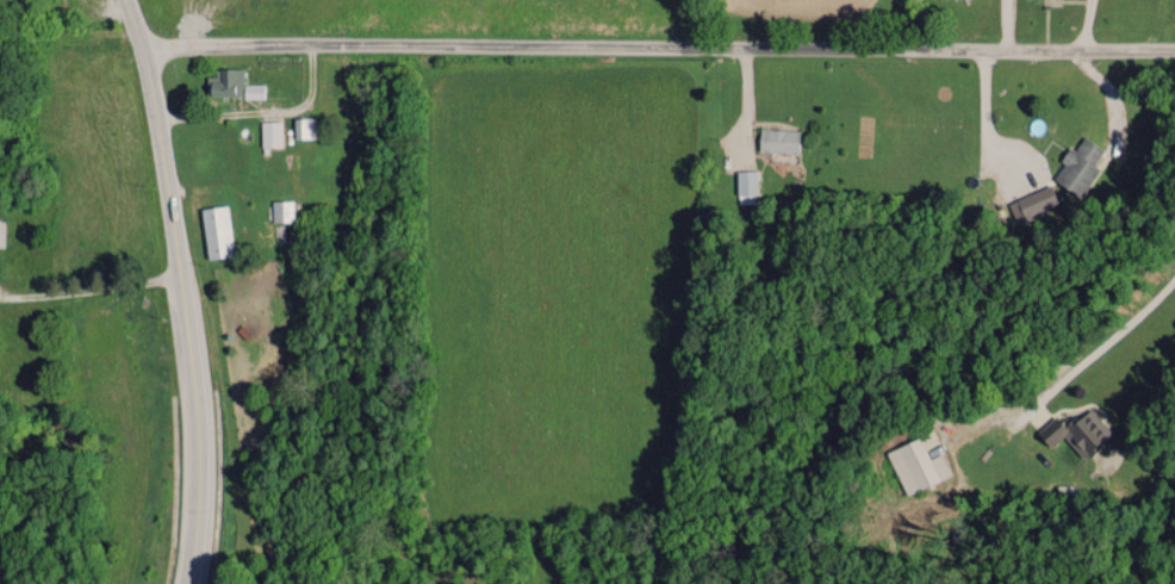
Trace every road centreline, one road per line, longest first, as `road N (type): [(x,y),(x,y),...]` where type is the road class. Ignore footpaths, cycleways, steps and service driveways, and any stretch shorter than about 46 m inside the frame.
road 1 (residential): [(1174,50),(145,45)]
road 2 (primary): [(193,583),(195,386),(145,45),(127,0)]

